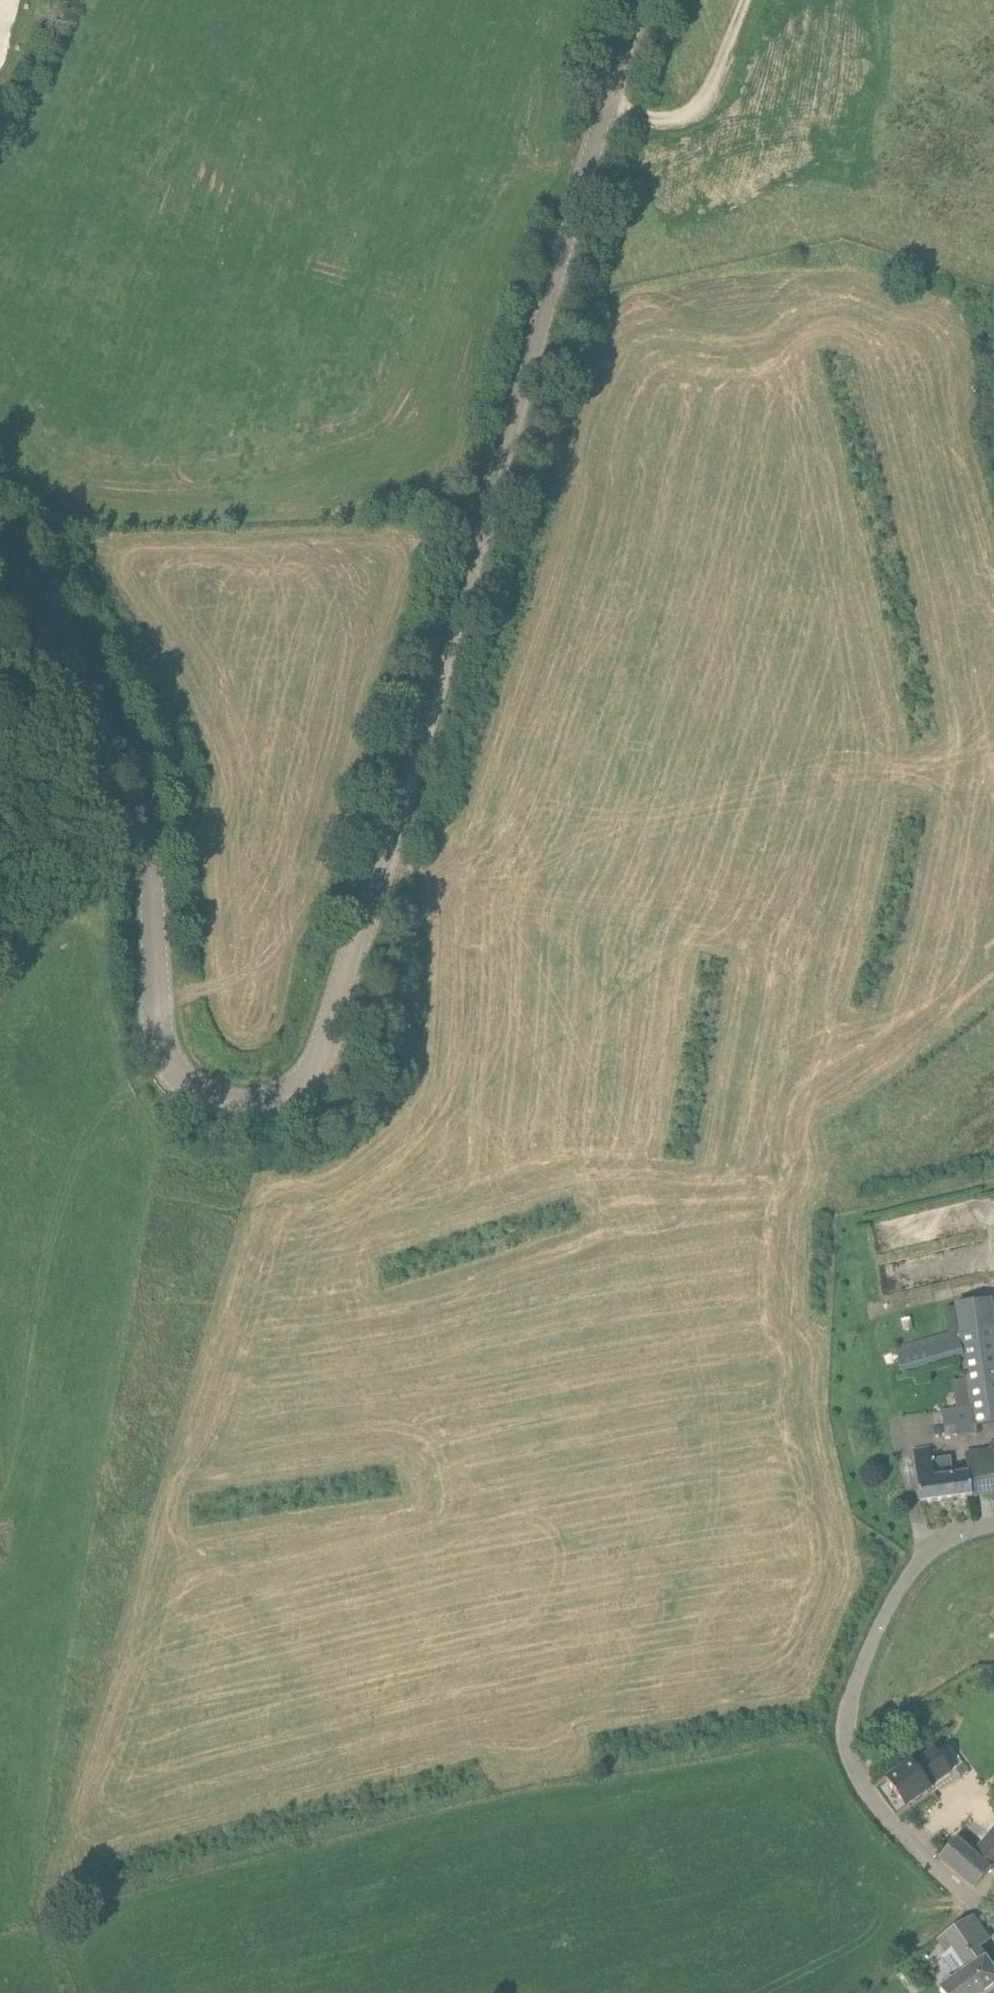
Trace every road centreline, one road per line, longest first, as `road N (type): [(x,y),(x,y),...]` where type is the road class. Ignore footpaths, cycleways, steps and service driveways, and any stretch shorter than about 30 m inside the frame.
road 1 (tertiary): [(0,547),(98,690),(136,772),(150,850),(158,1026),(170,1062),(197,1094),(217,1102),(251,1104),(288,1092),(317,1064),(330,1038),(642,0)]
road 2 (unclassified): [(993,1924),(872,1802),(852,1764),(845,1725),(864,1654),(901,1580),(934,1545),(993,1525)]
road 3 (track): [(973,1902),(865,1992)]

